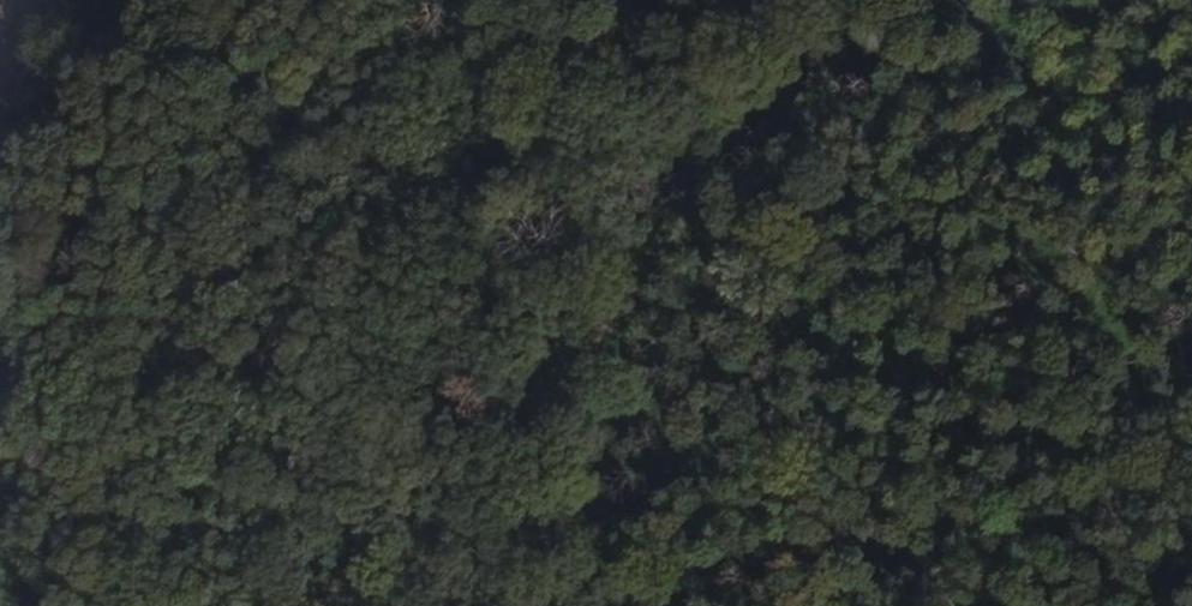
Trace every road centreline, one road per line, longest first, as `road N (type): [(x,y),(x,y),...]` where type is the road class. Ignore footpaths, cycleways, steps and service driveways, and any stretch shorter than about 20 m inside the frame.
road 1 (track): [(80,0),(0,128)]

